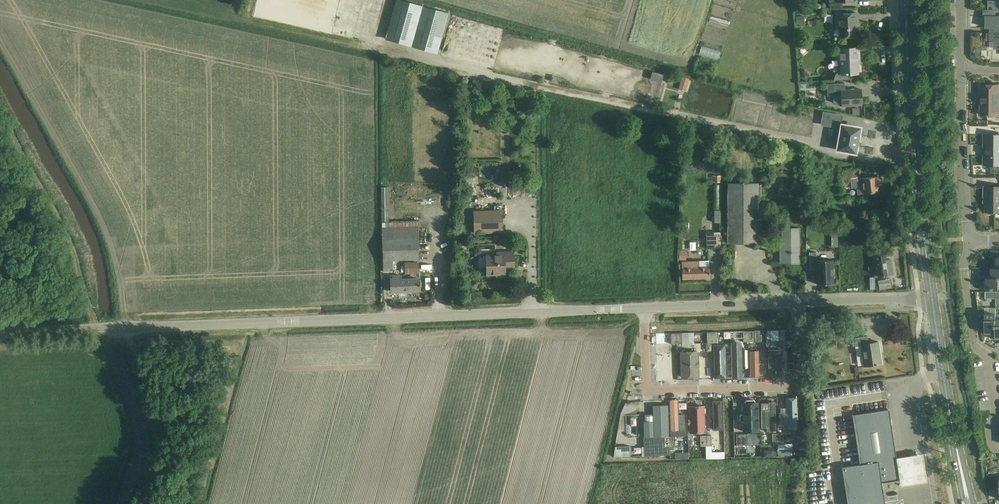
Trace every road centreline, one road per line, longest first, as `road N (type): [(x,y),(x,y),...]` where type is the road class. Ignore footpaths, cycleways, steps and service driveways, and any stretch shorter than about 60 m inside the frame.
road 1 (unclassified): [(0,331),(618,309)]
road 2 (residential): [(645,308),(648,391),(798,387),(796,303)]
road 3 (secondary): [(933,298),(906,13)]
road 4 (residential): [(998,450),(990,427),(997,410),(988,352),(975,344),(965,282),(970,238)]
road 5 (secondary): [(964,480),(933,298)]
road 6 (residential): [(962,70),(970,238)]
road 7 (residential): [(645,308),(796,303)]
road 8 (residential): [(796,303),(933,298)]

